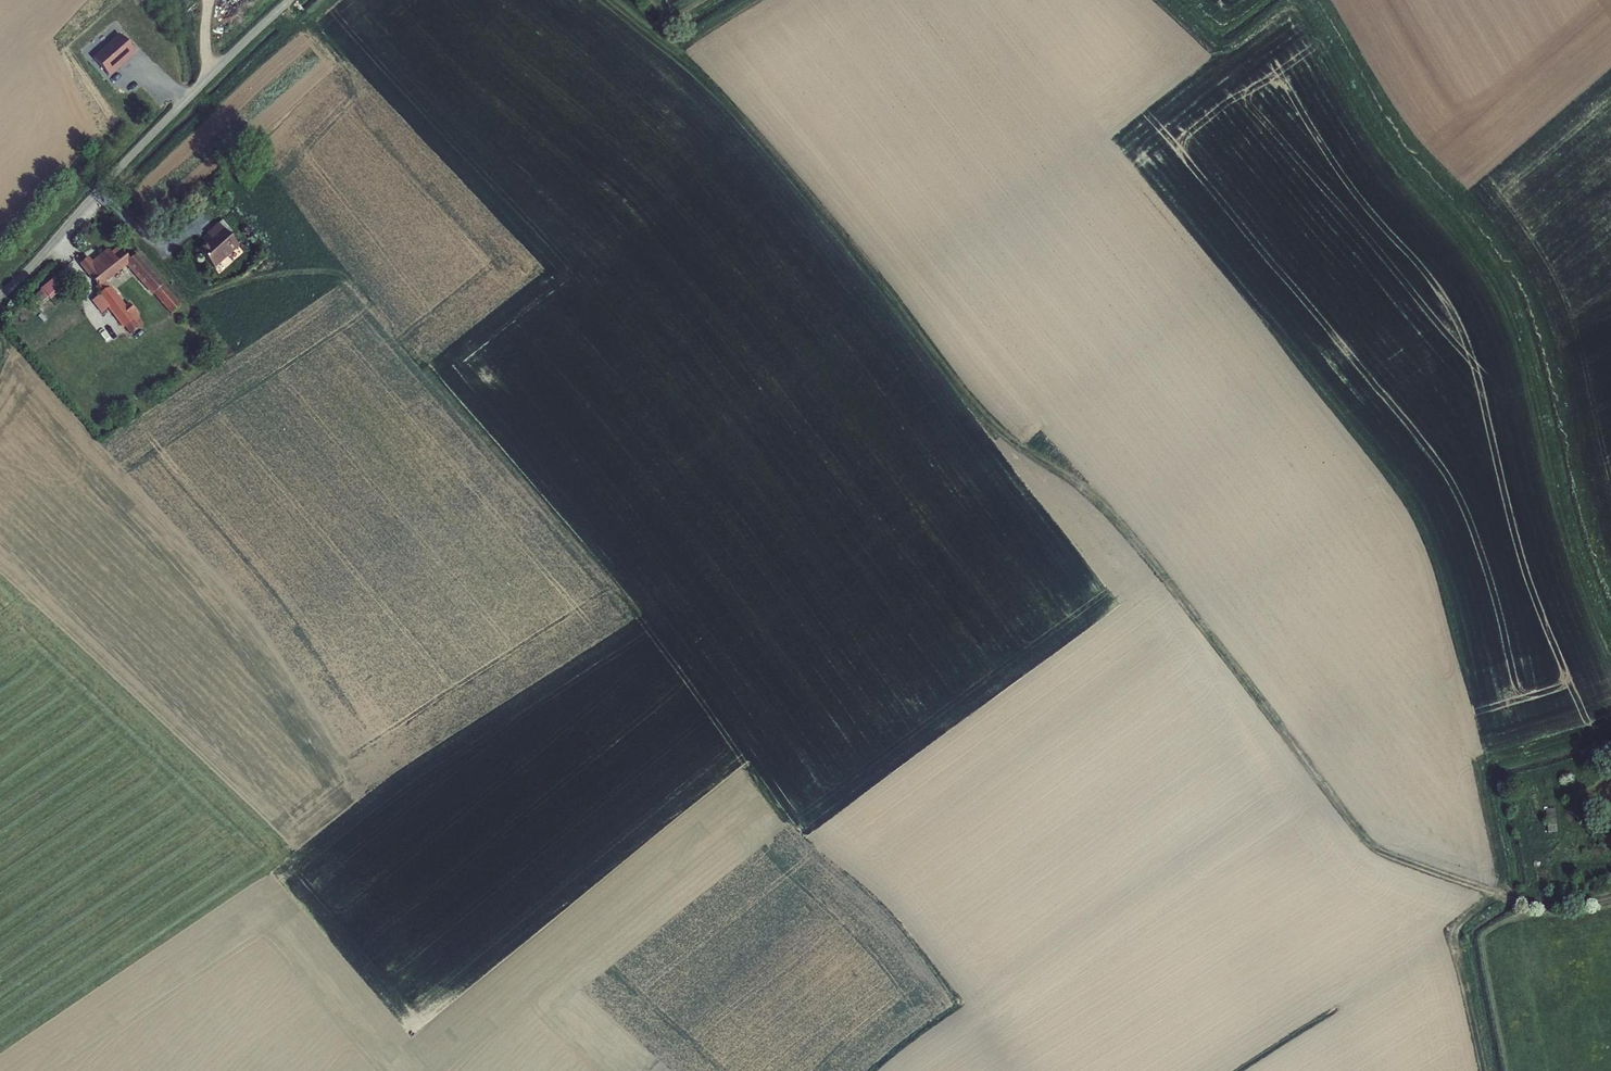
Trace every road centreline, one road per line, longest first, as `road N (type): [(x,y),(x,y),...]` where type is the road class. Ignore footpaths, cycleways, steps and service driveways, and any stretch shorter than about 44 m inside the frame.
road 1 (unclassified): [(0,295),(289,0)]

